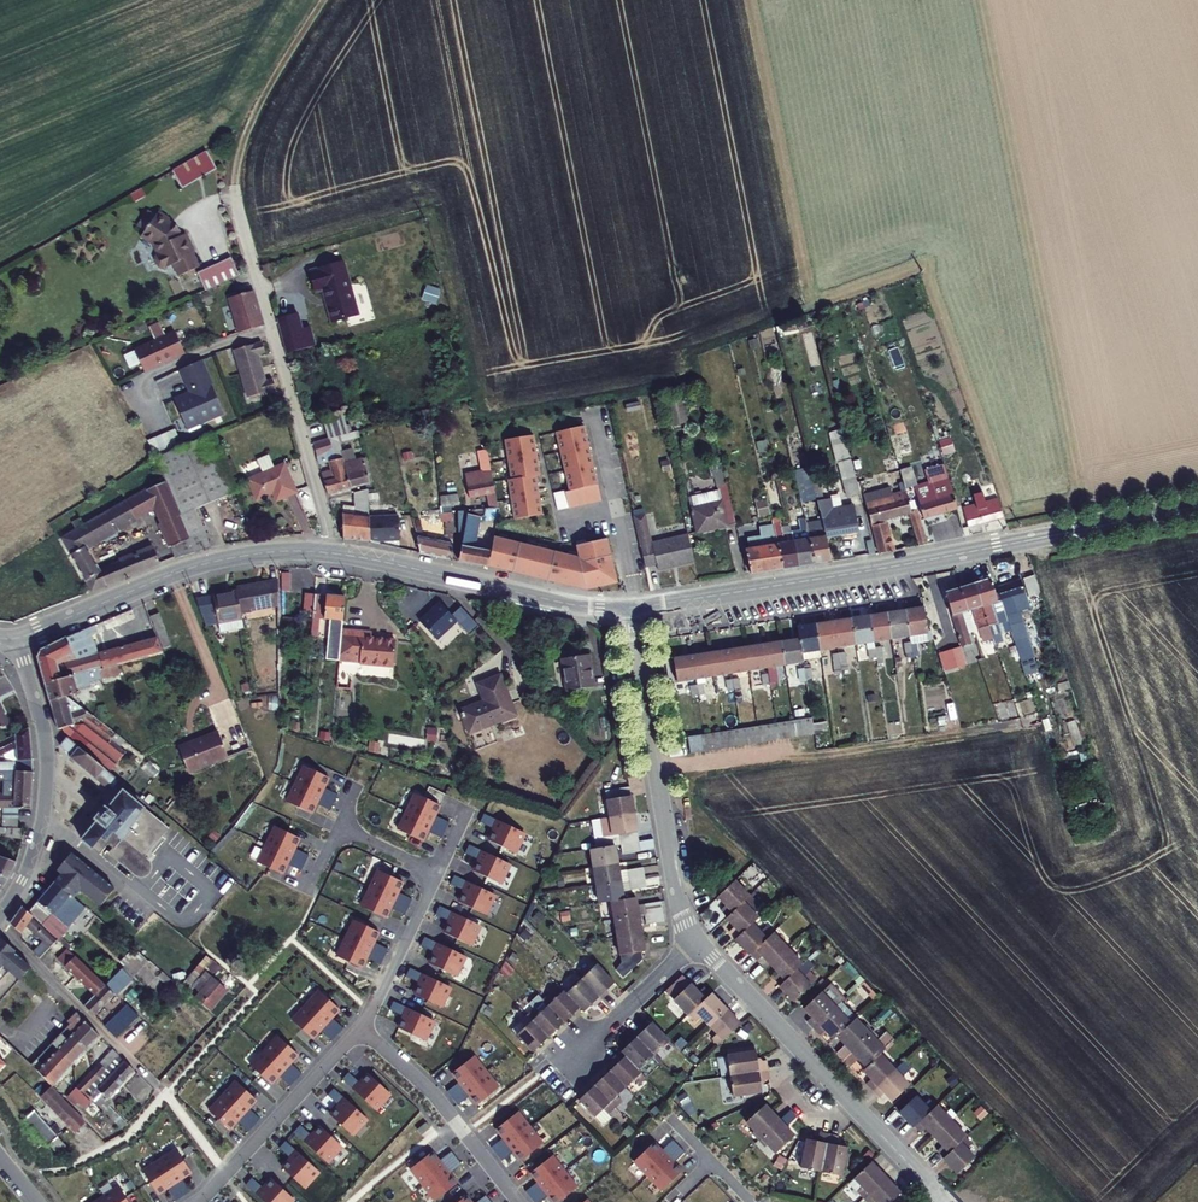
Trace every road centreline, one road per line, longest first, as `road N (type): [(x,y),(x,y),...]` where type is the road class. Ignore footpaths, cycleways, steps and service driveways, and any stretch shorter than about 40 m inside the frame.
road 1 (tertiary): [(628,609),(1197,506)]
road 2 (residential): [(697,944),(945,1201)]
road 3 (residential): [(628,609),(676,898),(697,944)]
road 4 (tertiary): [(18,638),(208,564),(271,553),(334,554)]
road 5 (tertiary): [(334,554),(571,605),(628,609)]
road 6 (tertiary): [(18,638),(47,780),(34,851),(0,917)]
road 7 (residential): [(194,1201),(360,1029)]
road 8 (residential): [(334,554),(271,327)]
road 9 (residential): [(360,1029),(433,1093),(519,1201)]
road 10 (track): [(234,187),(255,113),(324,0)]
road 11 (residential): [(271,327),(138,382),(157,421)]
road 12 (residential): [(360,1029),(439,872)]
road 13 (residential): [(697,944),(569,1064)]
road 14 (residential): [(271,327),(234,187)]

